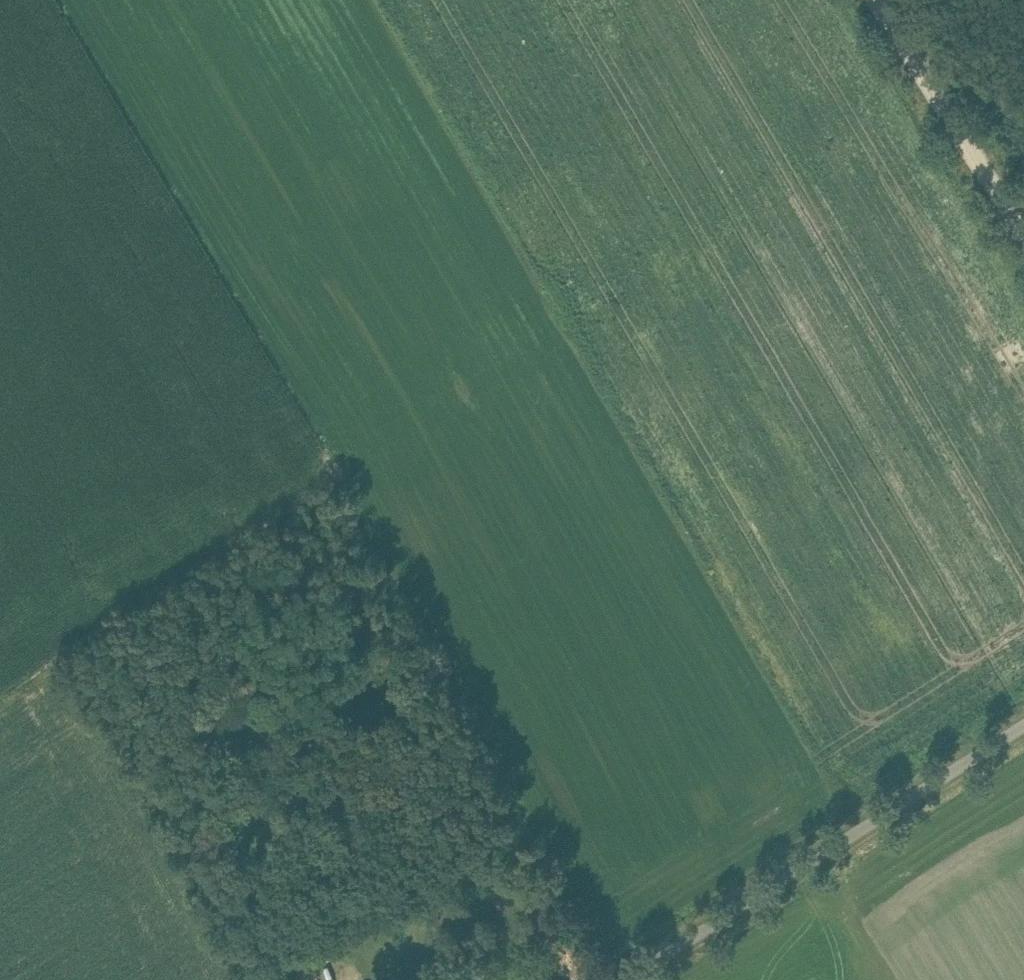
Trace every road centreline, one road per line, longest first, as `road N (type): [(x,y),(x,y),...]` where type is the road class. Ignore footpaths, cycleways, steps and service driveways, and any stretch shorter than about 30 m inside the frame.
road 1 (unclassified): [(638,979),(1023,728)]
road 2 (track): [(1023,223),(882,0)]

